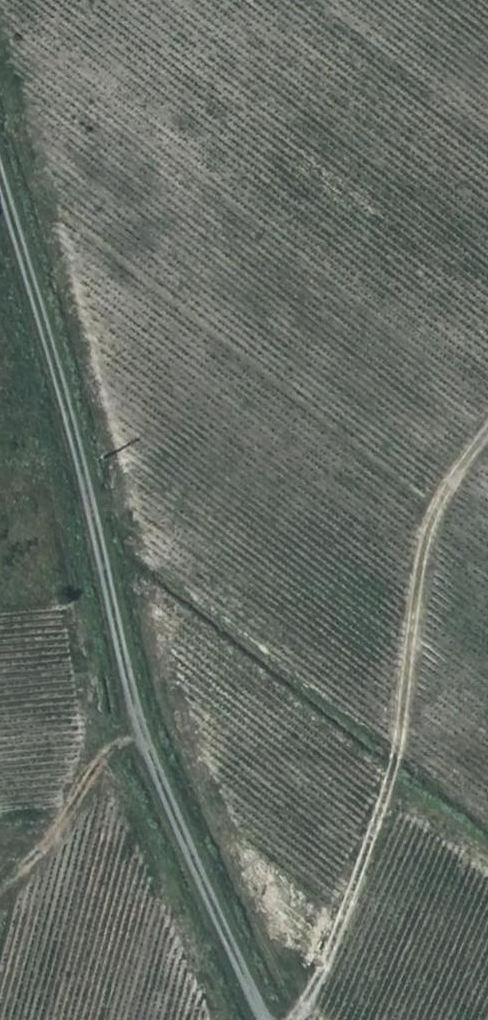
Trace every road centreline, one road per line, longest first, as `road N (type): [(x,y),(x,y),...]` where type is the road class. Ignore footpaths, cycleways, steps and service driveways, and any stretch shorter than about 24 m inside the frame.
road 1 (track): [(268,1019),(208,903),(141,734),(82,474),(0,181)]
road 2 (track): [(290,1019),(305,1002),(378,816),(424,529),(487,439)]
road 3 (track): [(0,890),(47,850),(103,760),(141,734)]
road 4 (track): [(378,816),(419,820),(487,873)]

